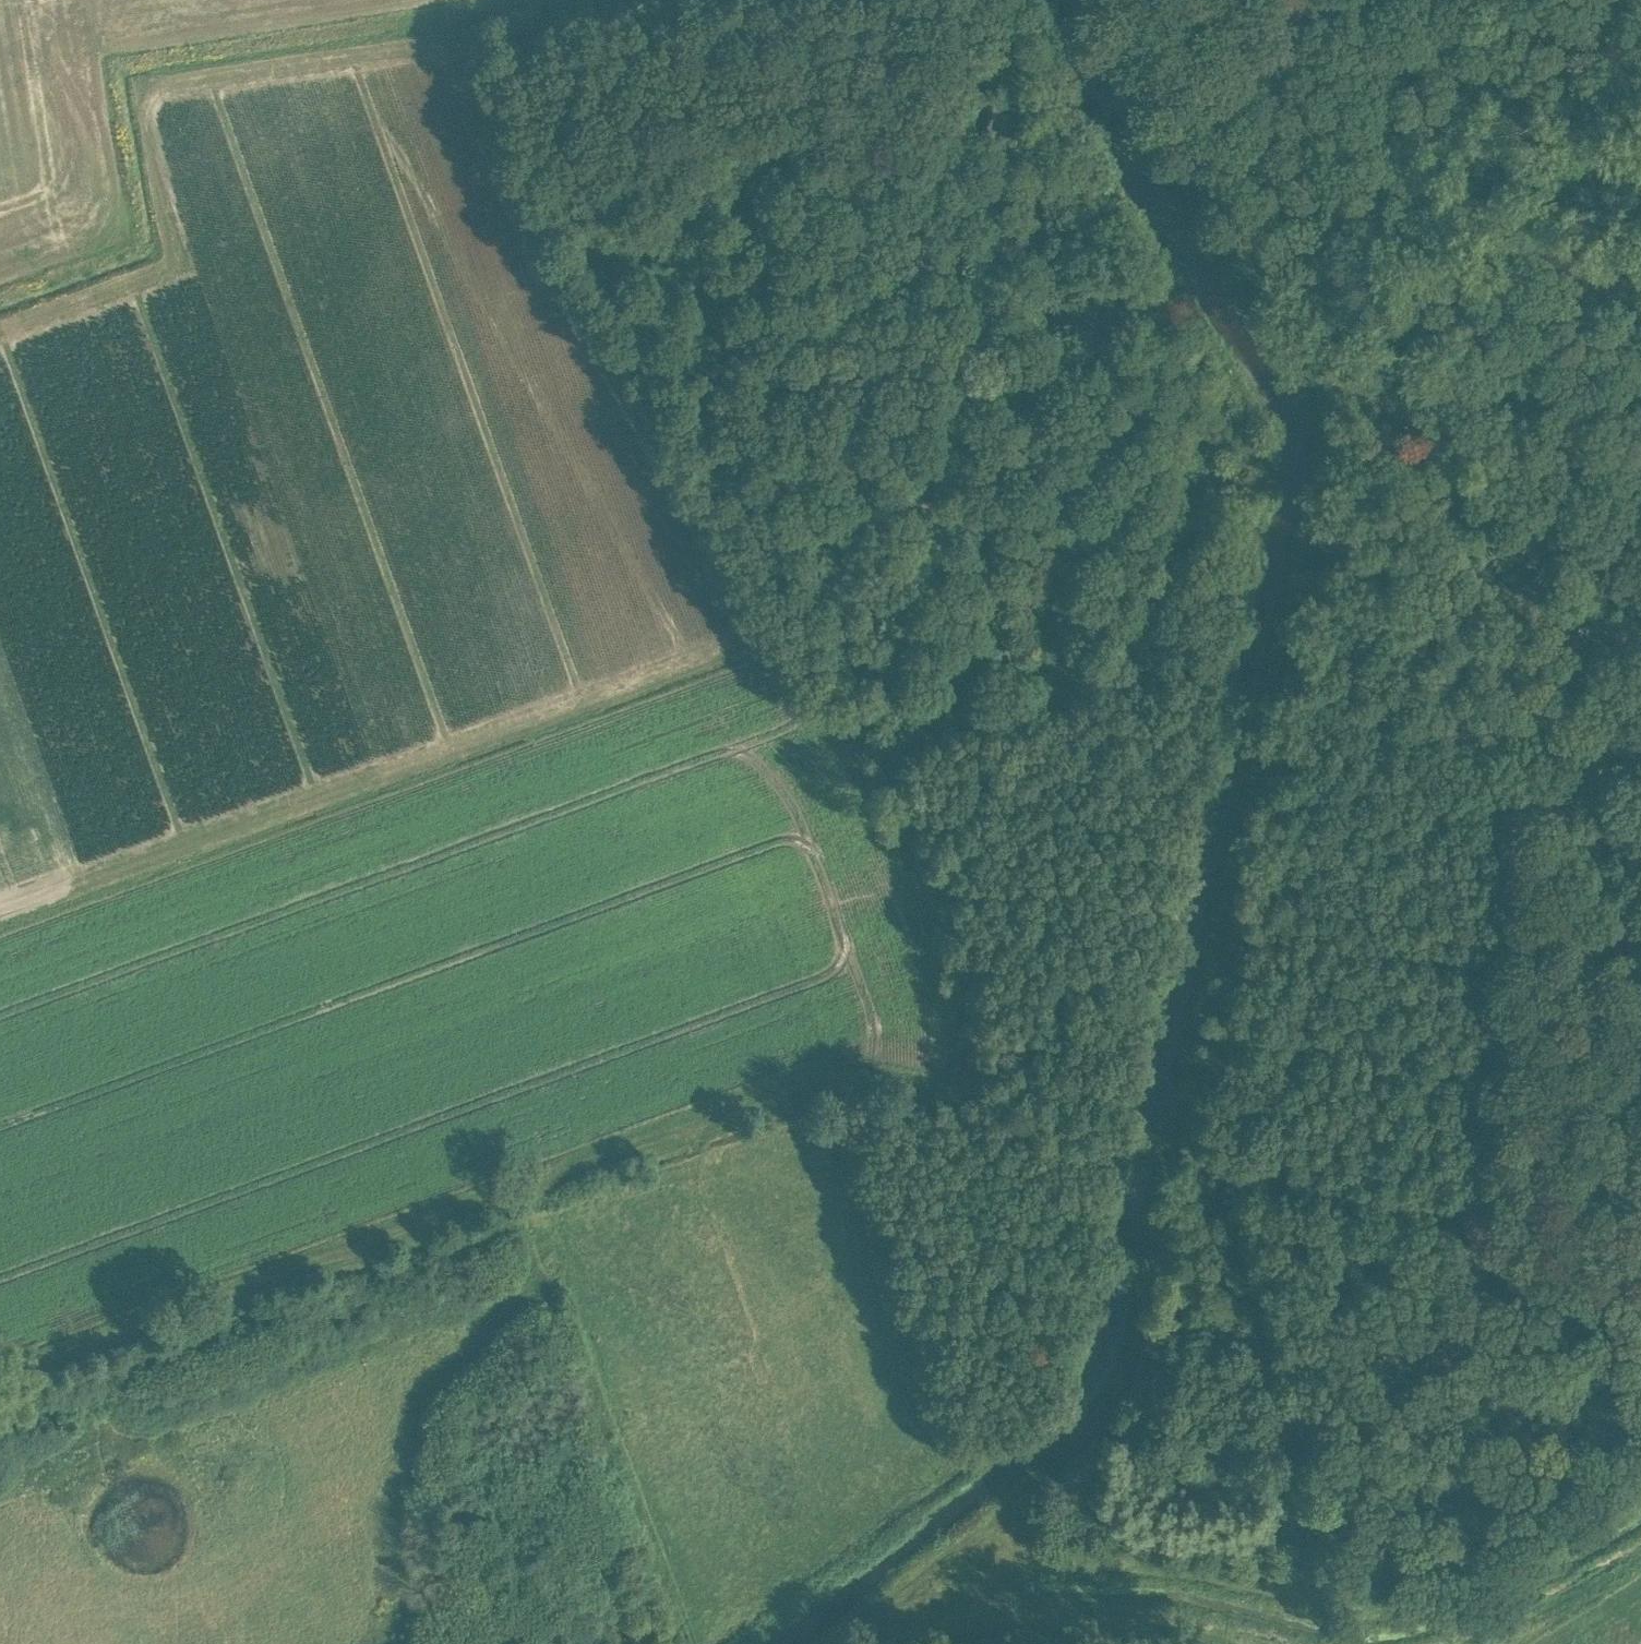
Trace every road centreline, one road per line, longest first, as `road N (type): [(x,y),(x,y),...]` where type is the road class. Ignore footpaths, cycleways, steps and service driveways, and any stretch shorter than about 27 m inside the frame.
road 1 (track): [(0,1382),(805,1090),(863,1086)]

